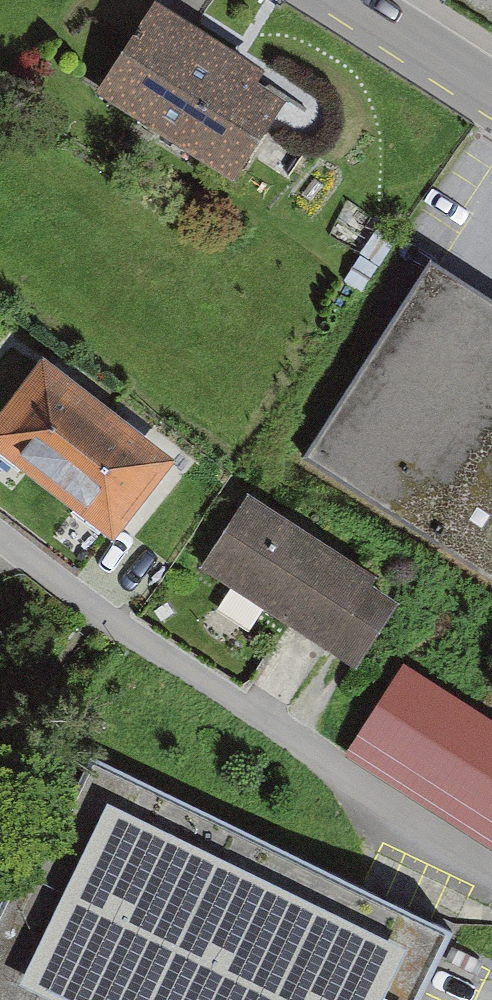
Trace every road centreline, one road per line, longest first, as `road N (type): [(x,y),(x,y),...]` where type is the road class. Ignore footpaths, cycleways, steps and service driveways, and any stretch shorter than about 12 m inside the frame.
road 1 (residential): [(491,876),(371,802),(289,734),(115,622),(0,536)]
road 2 (secondary): [(349,0),(491,93)]

